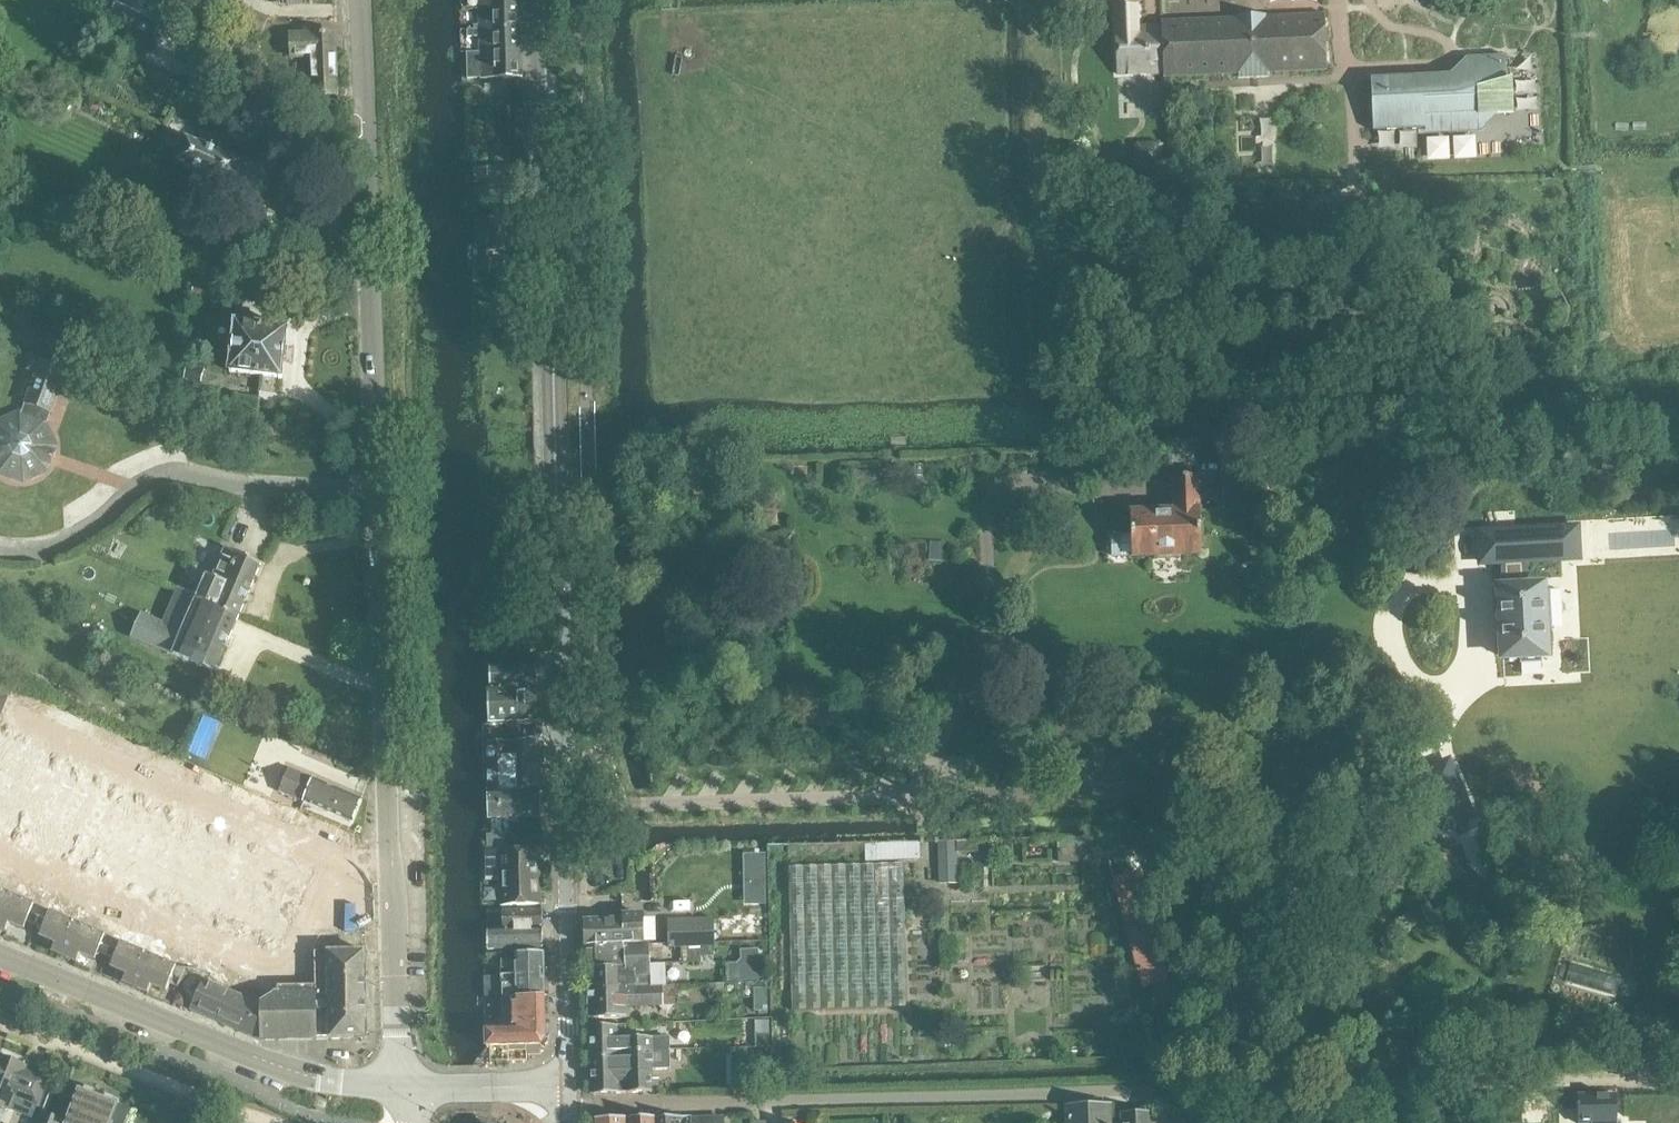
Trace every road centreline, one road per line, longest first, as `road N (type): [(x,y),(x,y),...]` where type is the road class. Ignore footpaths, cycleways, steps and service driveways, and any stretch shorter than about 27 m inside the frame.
road 1 (unclassified): [(573,1107),(1678,1075)]
road 2 (unclassified): [(406,1085),(386,836),(357,0)]
road 3 (secondary): [(572,1080),(544,0)]
road 4 (tertiary): [(406,1085),(246,1058),(0,957)]
road 5 (track): [(266,1122),(0,1015)]
road 6 (tertiary): [(425,1086),(572,1080)]

